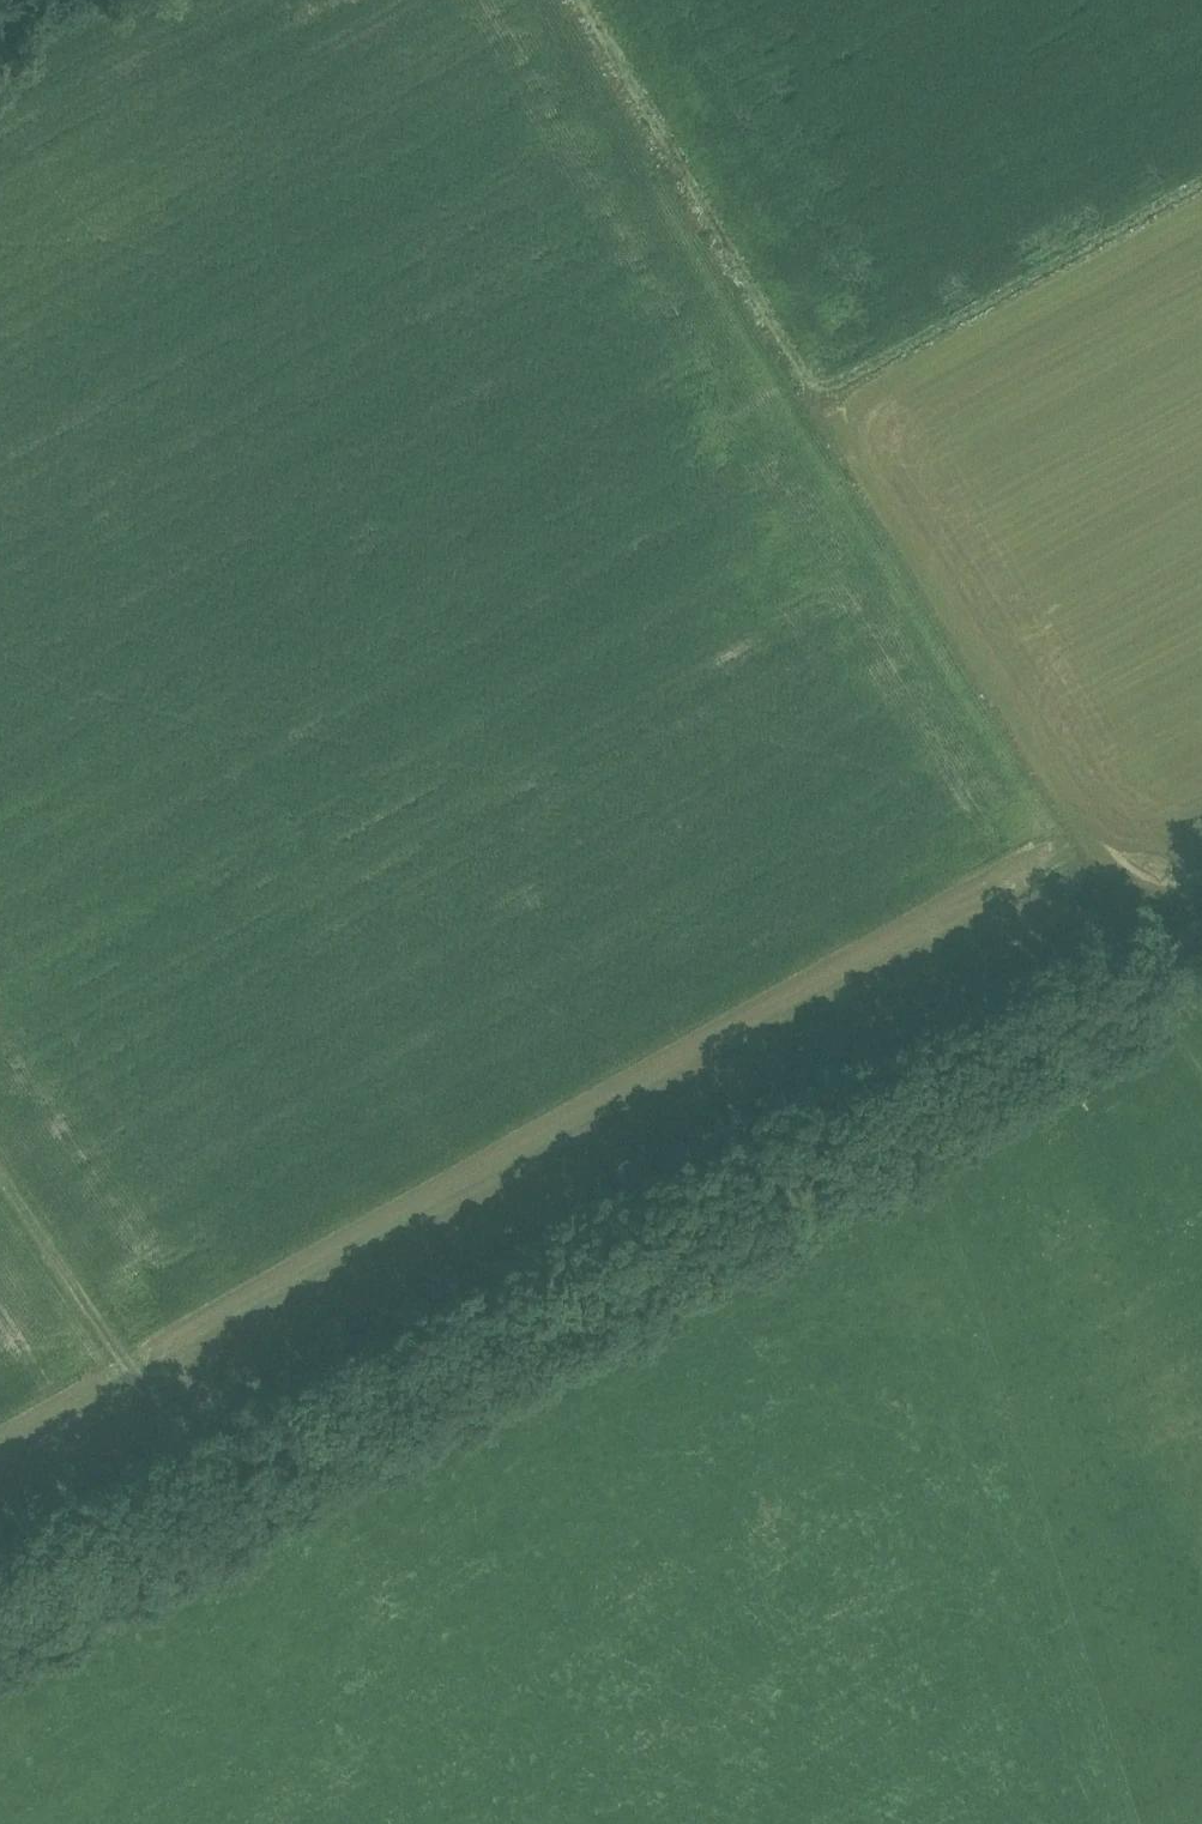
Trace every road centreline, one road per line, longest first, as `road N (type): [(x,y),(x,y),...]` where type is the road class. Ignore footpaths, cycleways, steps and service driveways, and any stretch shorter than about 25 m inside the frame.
road 1 (track): [(0,1597),(1201,924)]

